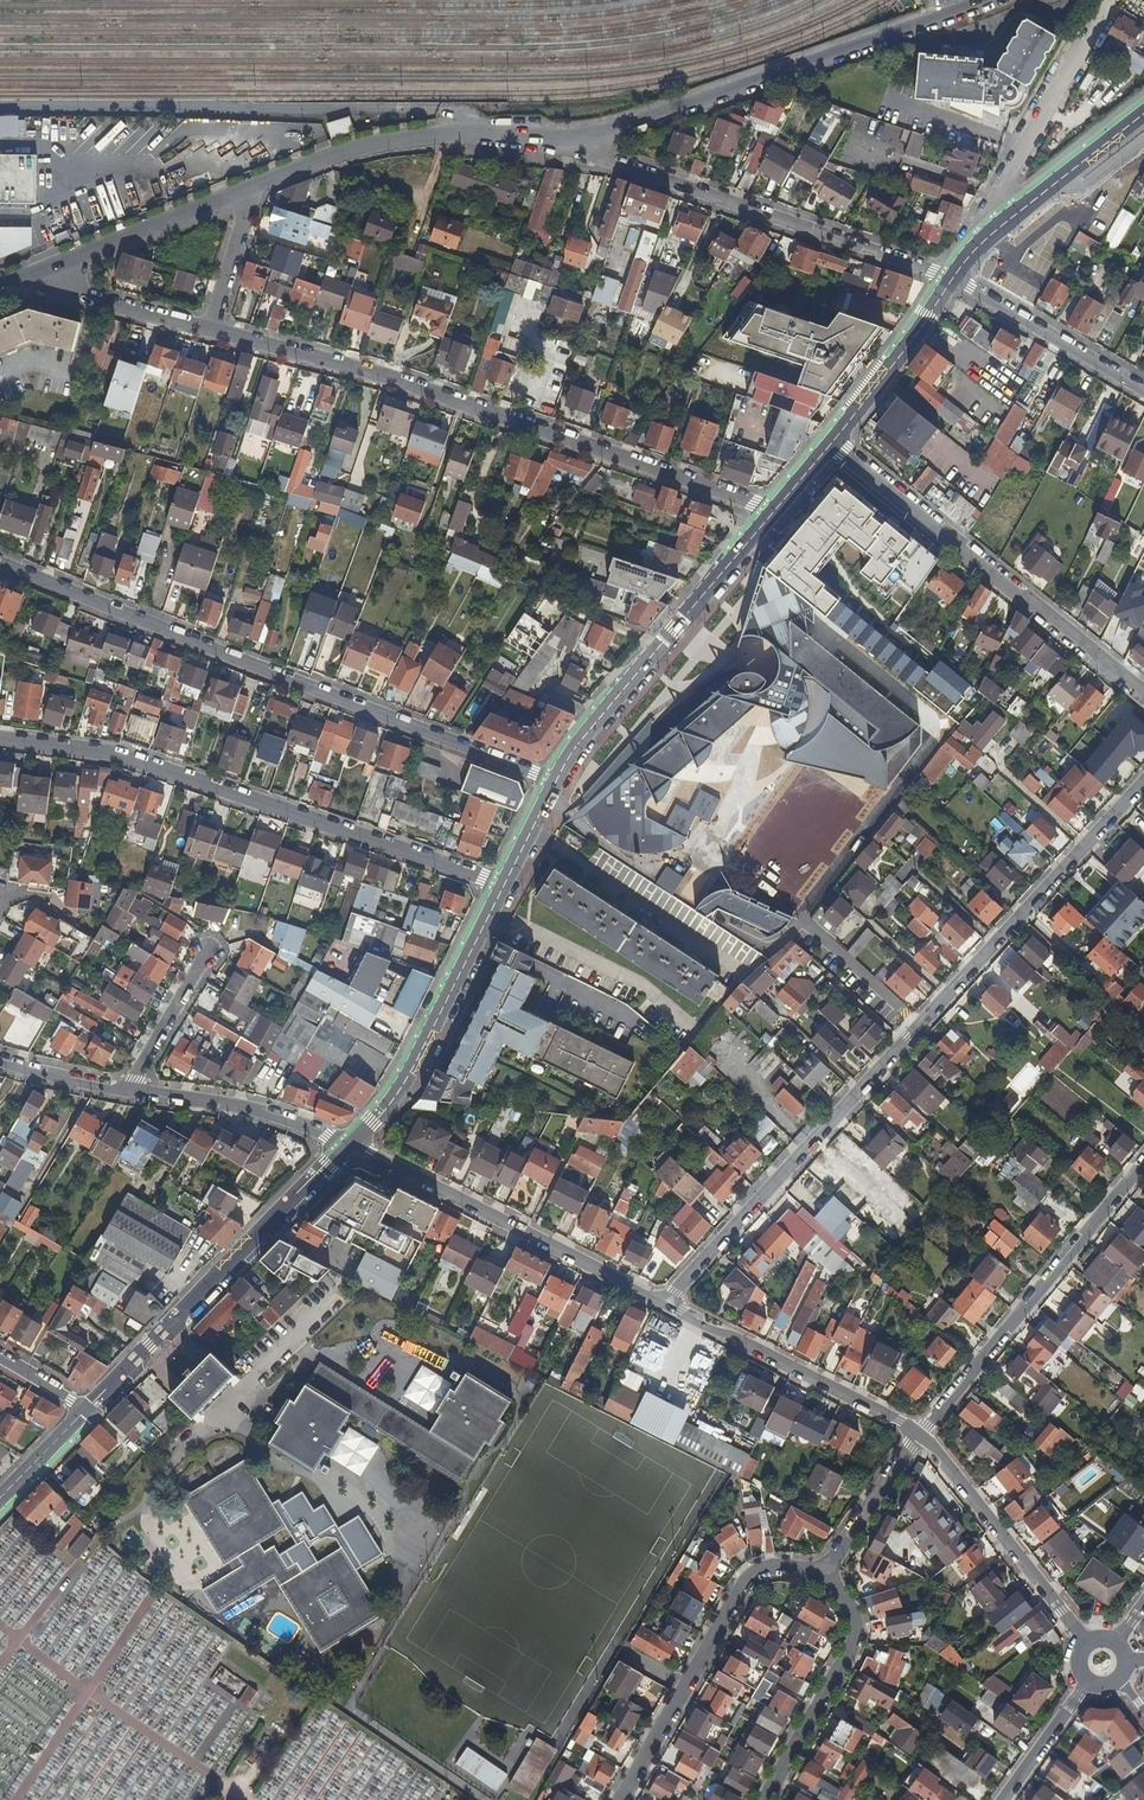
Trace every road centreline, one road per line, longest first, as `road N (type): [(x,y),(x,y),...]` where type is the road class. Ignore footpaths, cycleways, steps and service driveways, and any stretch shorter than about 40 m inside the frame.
road 1 (residential): [(666,1300),(1143,778)]
road 2 (residential): [(208,329),(376,376),(772,513)]
road 3 (residential): [(553,779),(0,567)]
road 4 (residential): [(0,737),(133,758),(504,883)]
road 5 (residential): [(575,143),(988,0)]
road 6 (residential): [(951,276),(575,143)]
road 7 (residential): [(832,444),(1143,692)]
road 8 (residential): [(87,1409),(347,1144)]
road 9 (residential): [(666,1300),(374,1151),(347,1144)]
road 10 (residential): [(1143,1159),(921,1431)]
road 11 (secondary): [(553,779),(772,513)]
road 12 (residential): [(828,1568),(783,1564),(750,1580),(619,1799)]
road 13 (residential): [(257,185),(406,140),(488,135),(575,143)]
road 14 (secondary): [(347,1144),(396,1091),(504,883)]
road 15 (residential): [(921,1431),(666,1300)]
road 16 (residential): [(1085,1641),(921,1431)]
road 17 (residential): [(762,1799),(856,1637),(828,1568)]
road 18 (residential): [(1104,10),(1006,181),(1010,217)]
road 19 (residential): [(347,1144),(251,1108),(128,1093)]
road 20 (residential): [(951,276),(1143,388)]
road 21 (residential): [(53,266),(257,185)]
road 22 (secondary): [(832,444),(951,276)]
road 23 (residential): [(53,266),(93,296),(208,329)]
road 24 (secondary): [(1010,217),(1143,112)]
road 25 (residential): [(128,1093),(210,949)]
road 26 (residential): [(828,1568),(921,1431)]
road 27 (residential): [(257,185),(208,329)]
road 28 (residential): [(1004,1799),(1083,1681)]
road 29 (residential): [(128,1093),(0,1060)]

